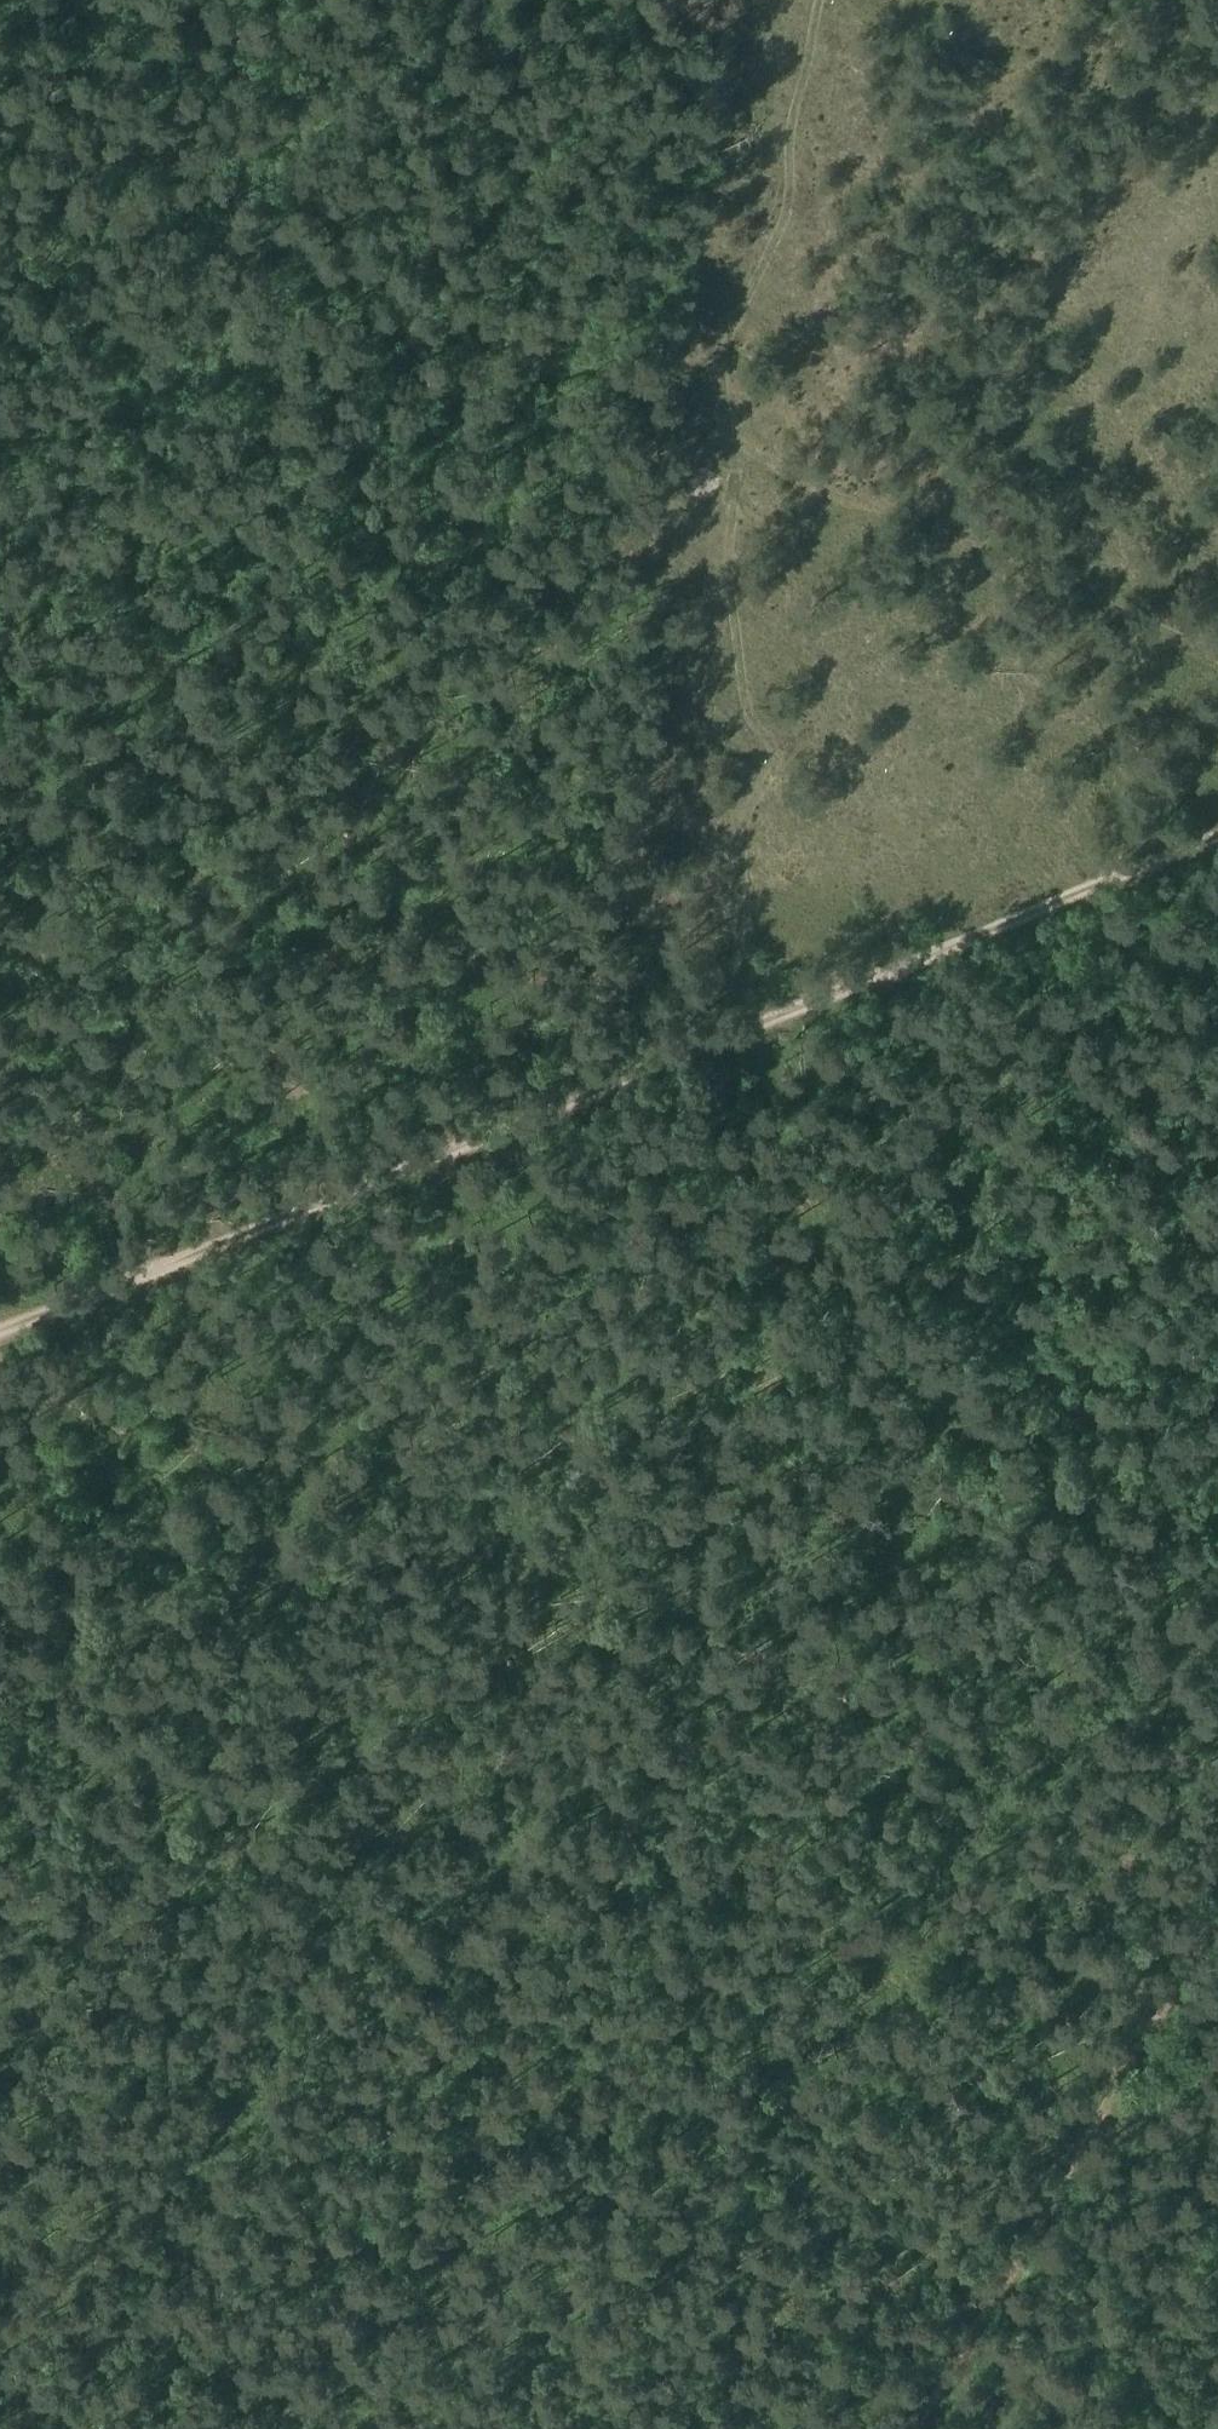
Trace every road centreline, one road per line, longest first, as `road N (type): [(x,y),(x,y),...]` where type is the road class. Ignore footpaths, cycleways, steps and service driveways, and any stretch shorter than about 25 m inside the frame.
road 1 (track): [(0,1324),(1217,833)]
road 2 (track): [(1217,1909),(921,2428)]

